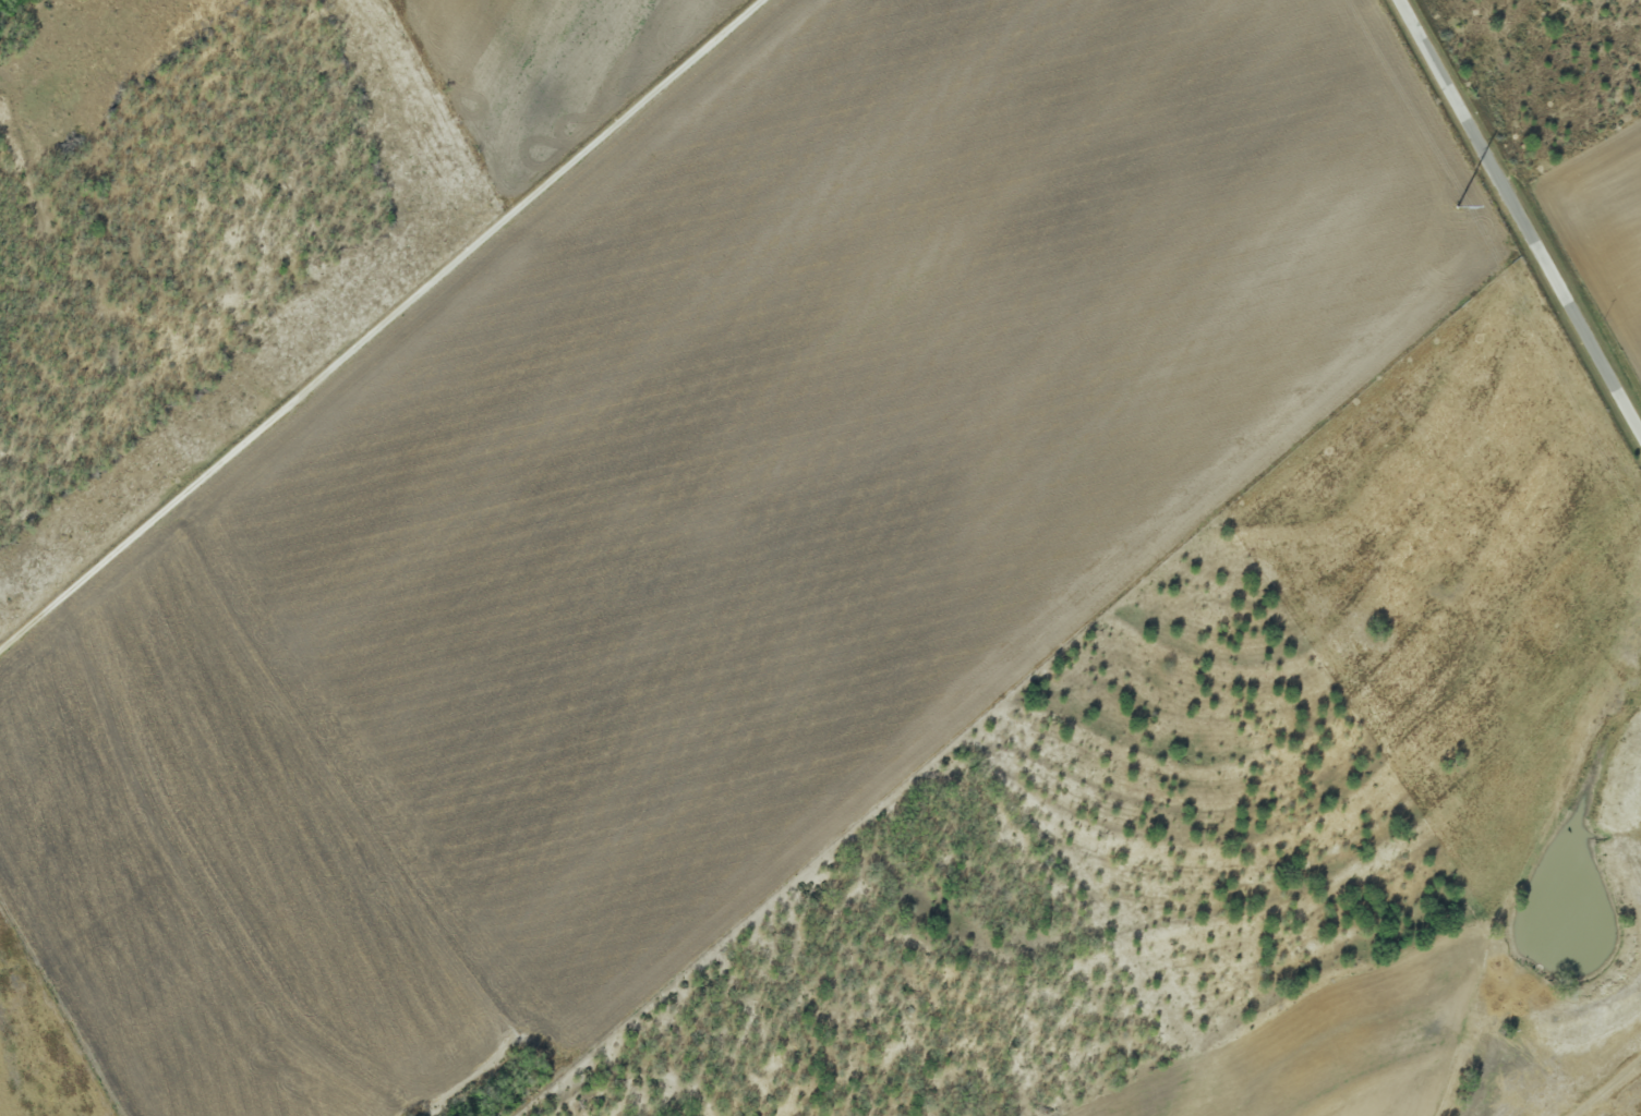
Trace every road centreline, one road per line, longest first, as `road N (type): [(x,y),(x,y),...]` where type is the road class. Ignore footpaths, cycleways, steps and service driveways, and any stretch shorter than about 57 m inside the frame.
road 1 (residential): [(1640,437),(1399,0)]

